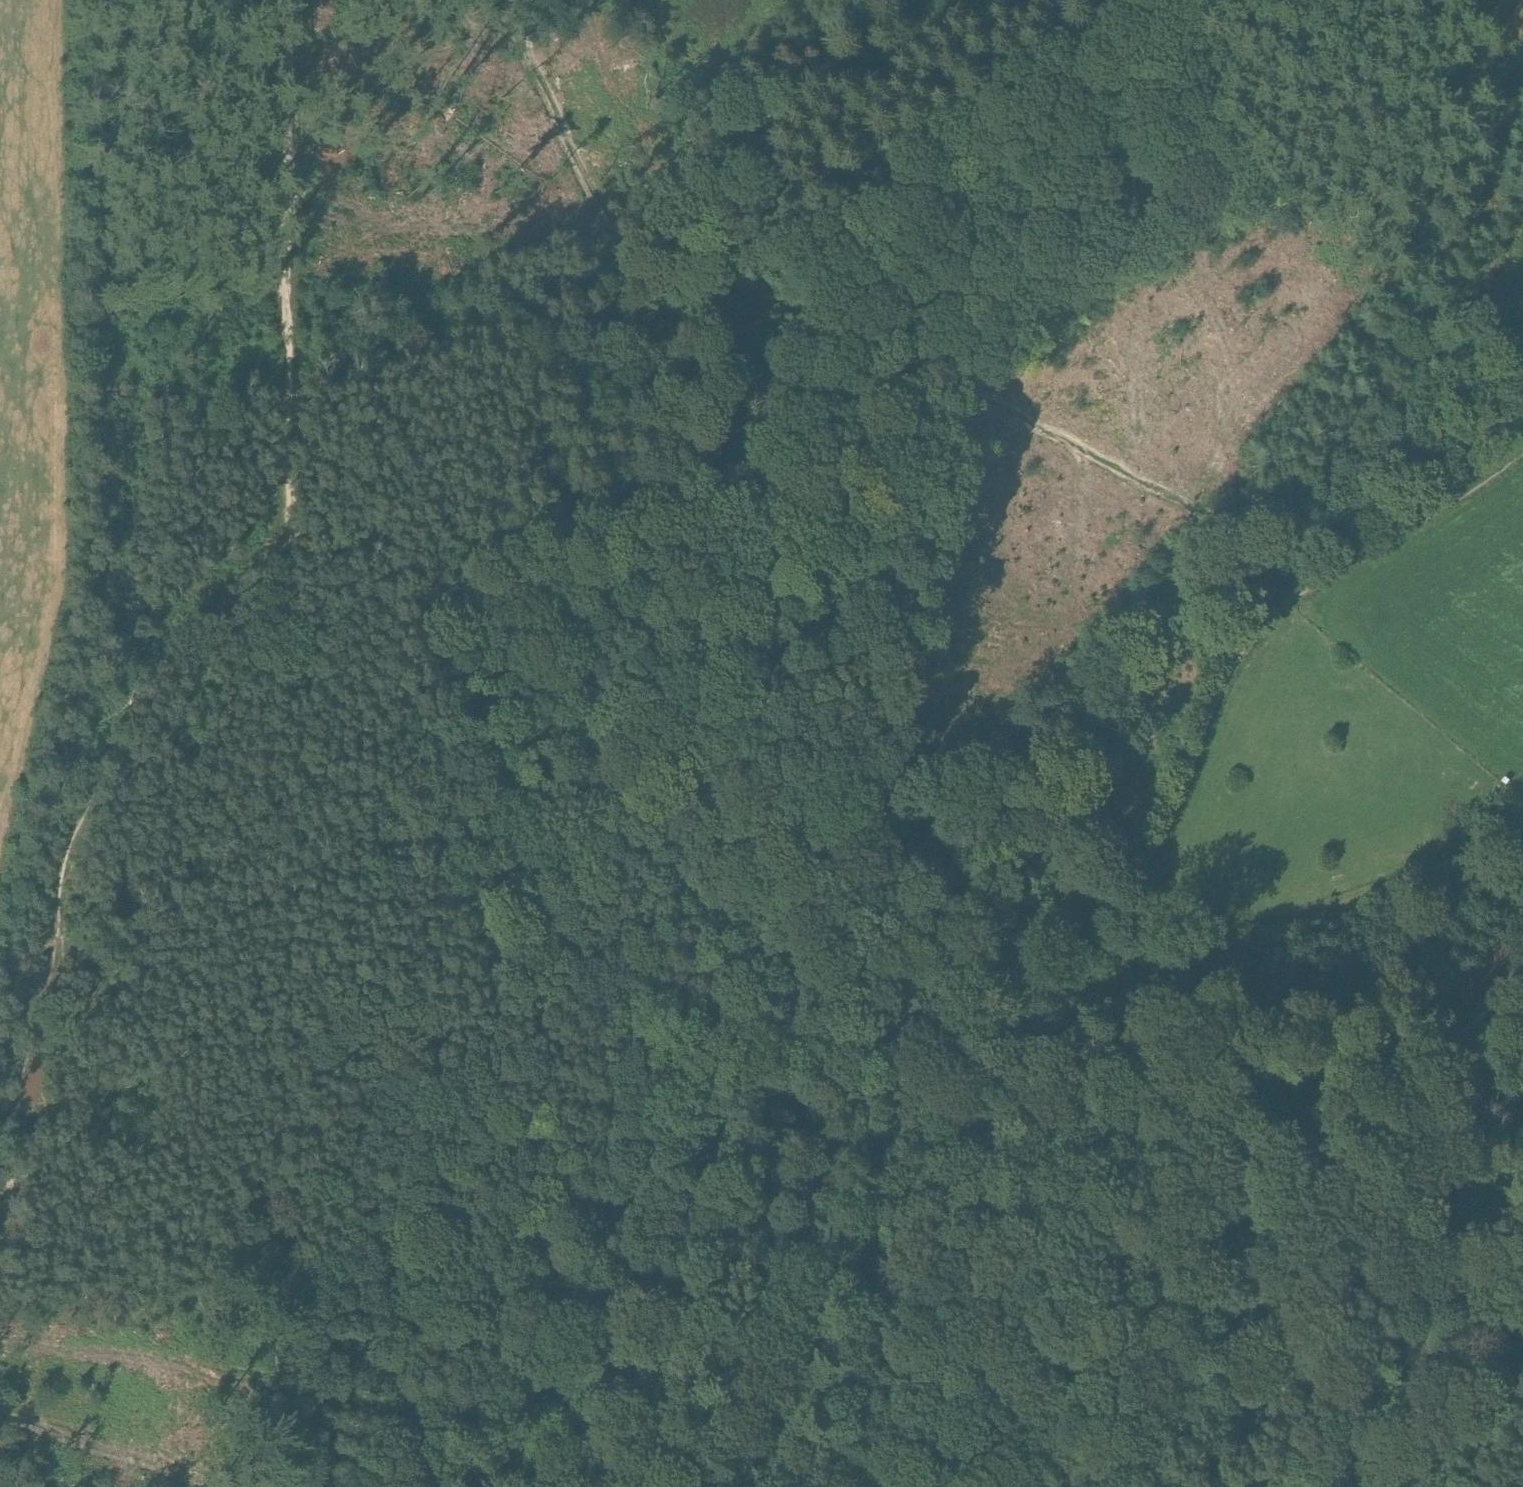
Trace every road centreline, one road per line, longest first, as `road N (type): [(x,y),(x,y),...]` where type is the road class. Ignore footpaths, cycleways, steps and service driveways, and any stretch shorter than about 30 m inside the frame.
road 1 (track): [(1087,976),(1087,933),(1176,807),(1221,690),(1254,635),(1295,596),(1455,502),(1522,450)]

